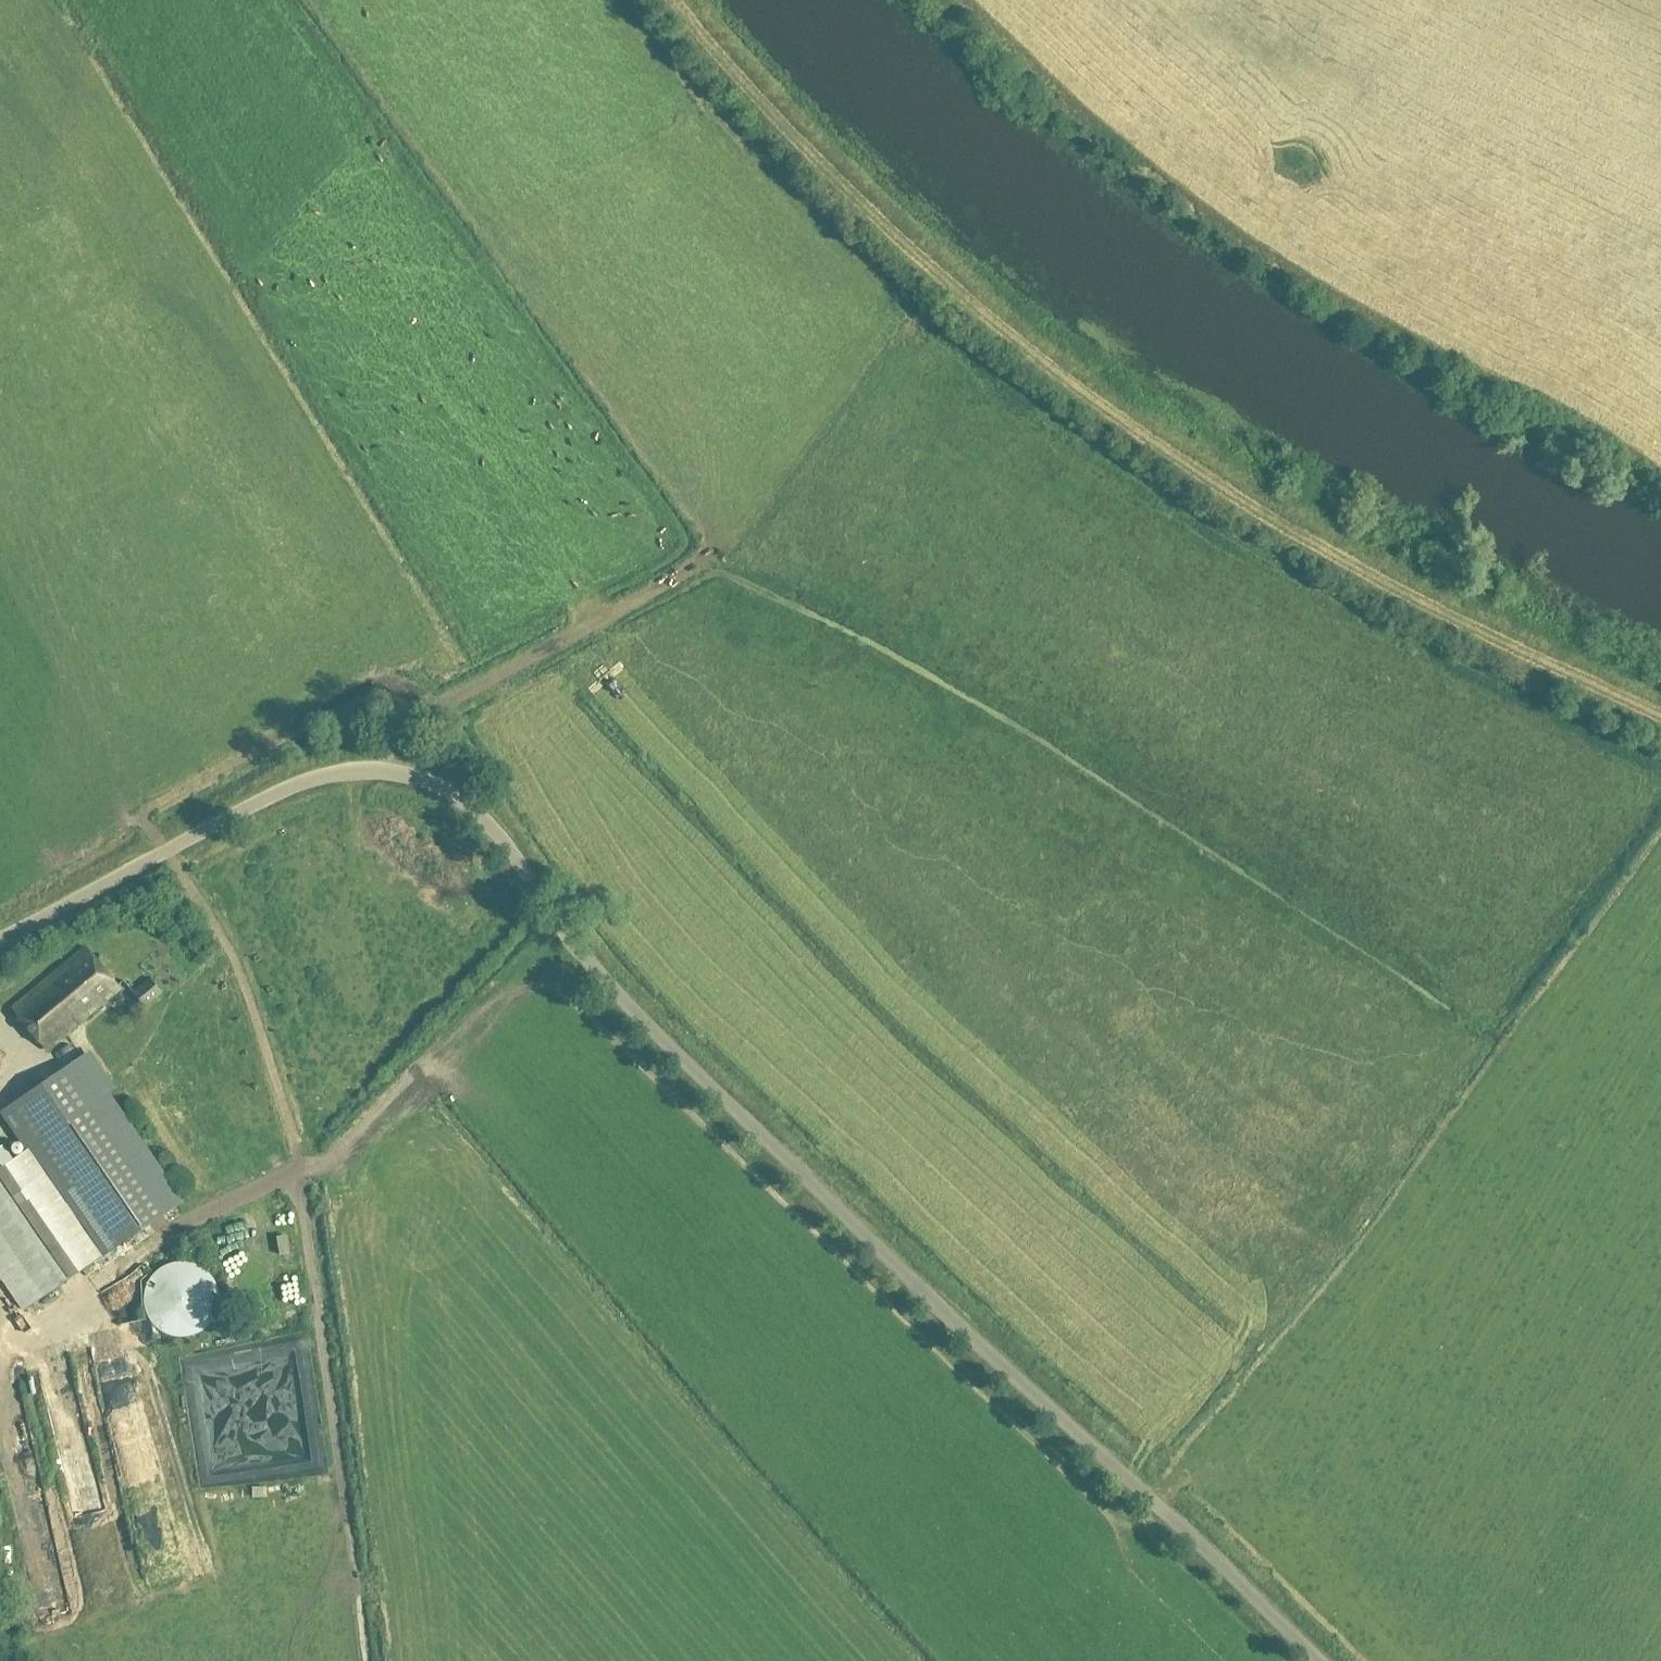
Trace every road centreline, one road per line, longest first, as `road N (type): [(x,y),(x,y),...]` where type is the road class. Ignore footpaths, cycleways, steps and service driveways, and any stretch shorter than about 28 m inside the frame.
road 1 (unclassified): [(1324,1660),(627,1003),(486,817),(459,797),(391,772),(329,778),(273,798),(0,942)]

